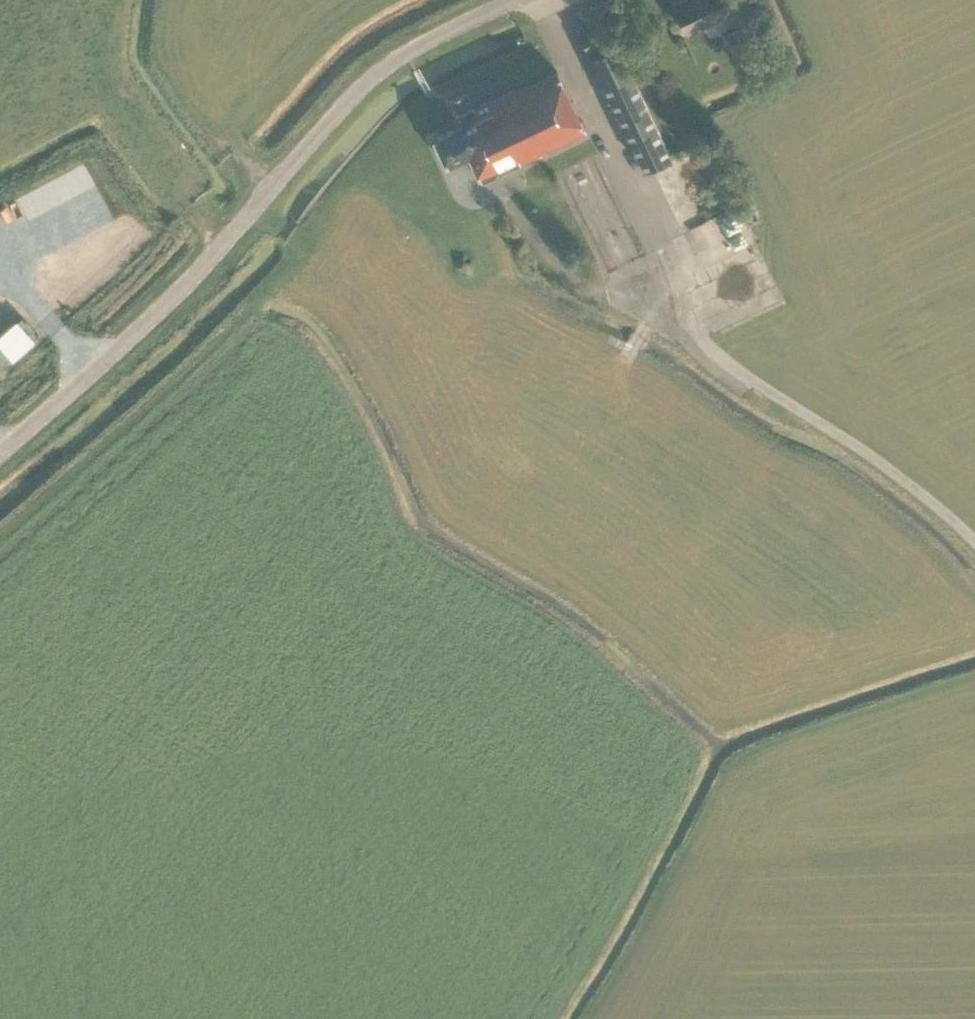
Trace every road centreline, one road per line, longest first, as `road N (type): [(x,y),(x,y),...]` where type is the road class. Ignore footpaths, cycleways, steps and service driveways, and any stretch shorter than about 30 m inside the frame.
road 1 (unclassified): [(0,452),(94,371),(374,71),(510,0)]

